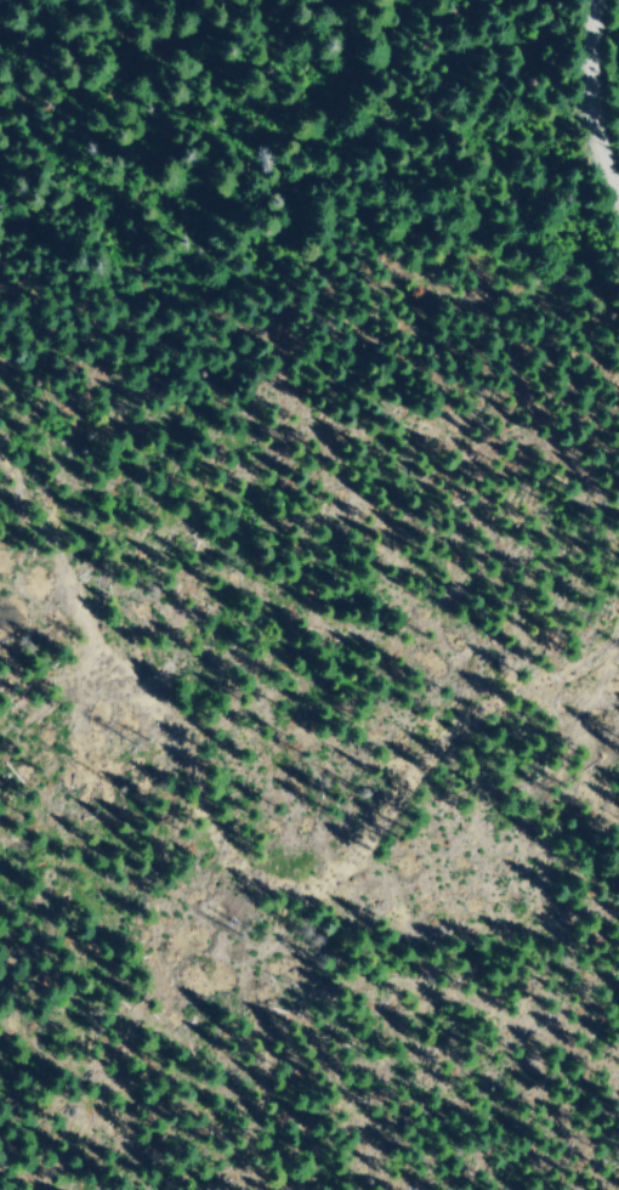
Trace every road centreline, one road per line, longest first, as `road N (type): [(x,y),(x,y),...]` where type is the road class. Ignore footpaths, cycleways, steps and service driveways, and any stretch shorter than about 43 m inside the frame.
road 1 (residential): [(566,0),(547,80),(562,266),(618,309)]

